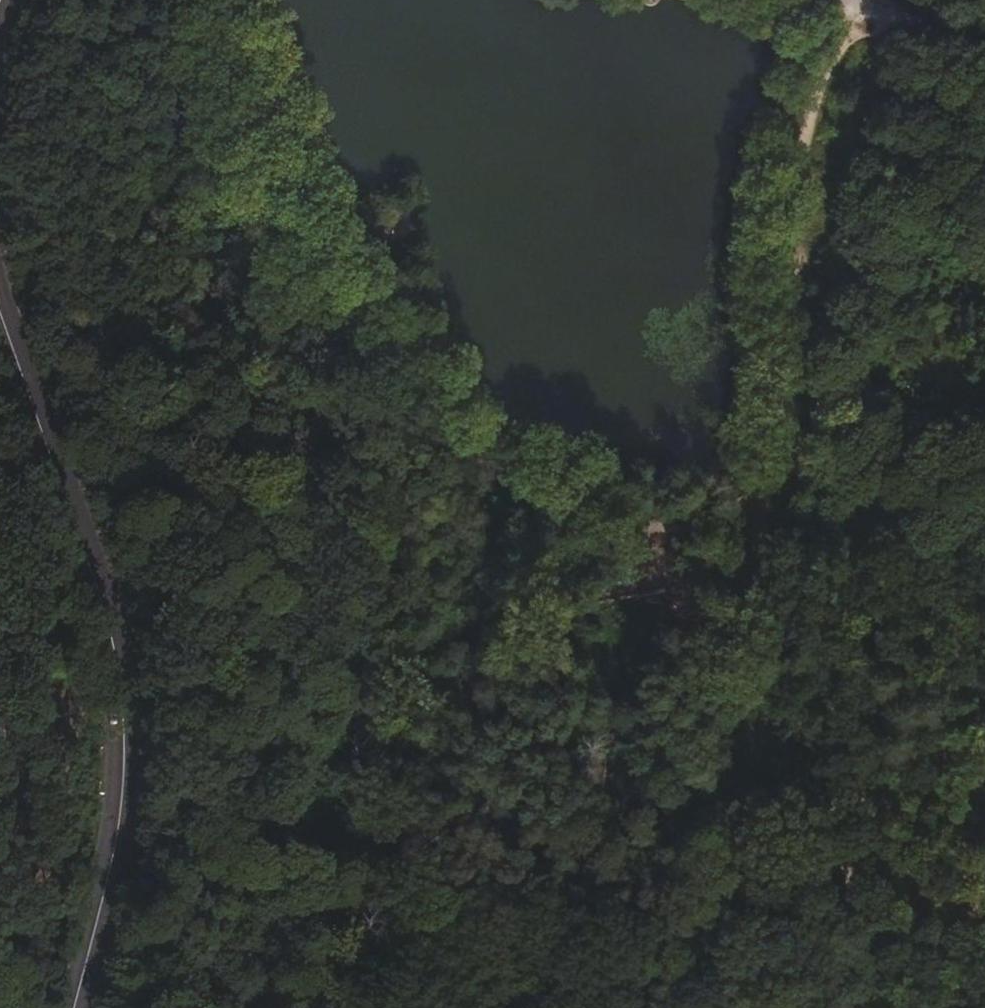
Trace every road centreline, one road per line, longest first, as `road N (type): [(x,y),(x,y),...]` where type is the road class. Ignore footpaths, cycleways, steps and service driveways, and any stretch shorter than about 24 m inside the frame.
road 1 (secondary): [(0,320),(111,610),(124,725),(119,823),(74,1007)]
road 2 (track): [(984,32),(859,3)]

